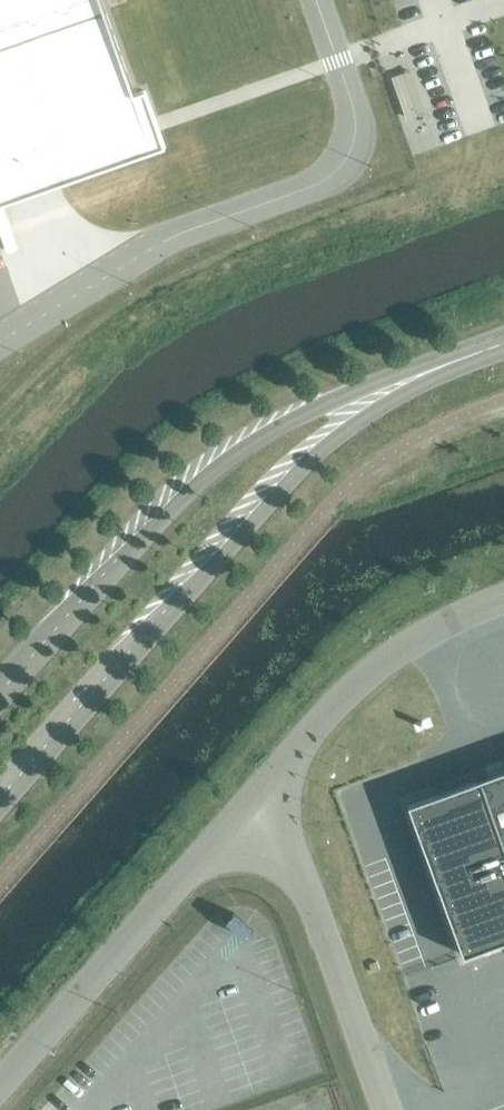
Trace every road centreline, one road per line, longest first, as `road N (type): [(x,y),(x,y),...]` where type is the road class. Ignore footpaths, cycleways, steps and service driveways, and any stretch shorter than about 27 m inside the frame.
road 1 (secondary): [(0,798),(310,461),(425,384),(435,369)]
road 2 (secondary): [(435,369),(416,367),(364,387),(224,463),(0,692)]
road 3 (unclassified): [(246,809),(0,1088)]
road 4 (unclassified): [(503,600),(384,660),(246,809)]
road 5 (unclassified): [(387,1109),(305,876),(246,809)]

